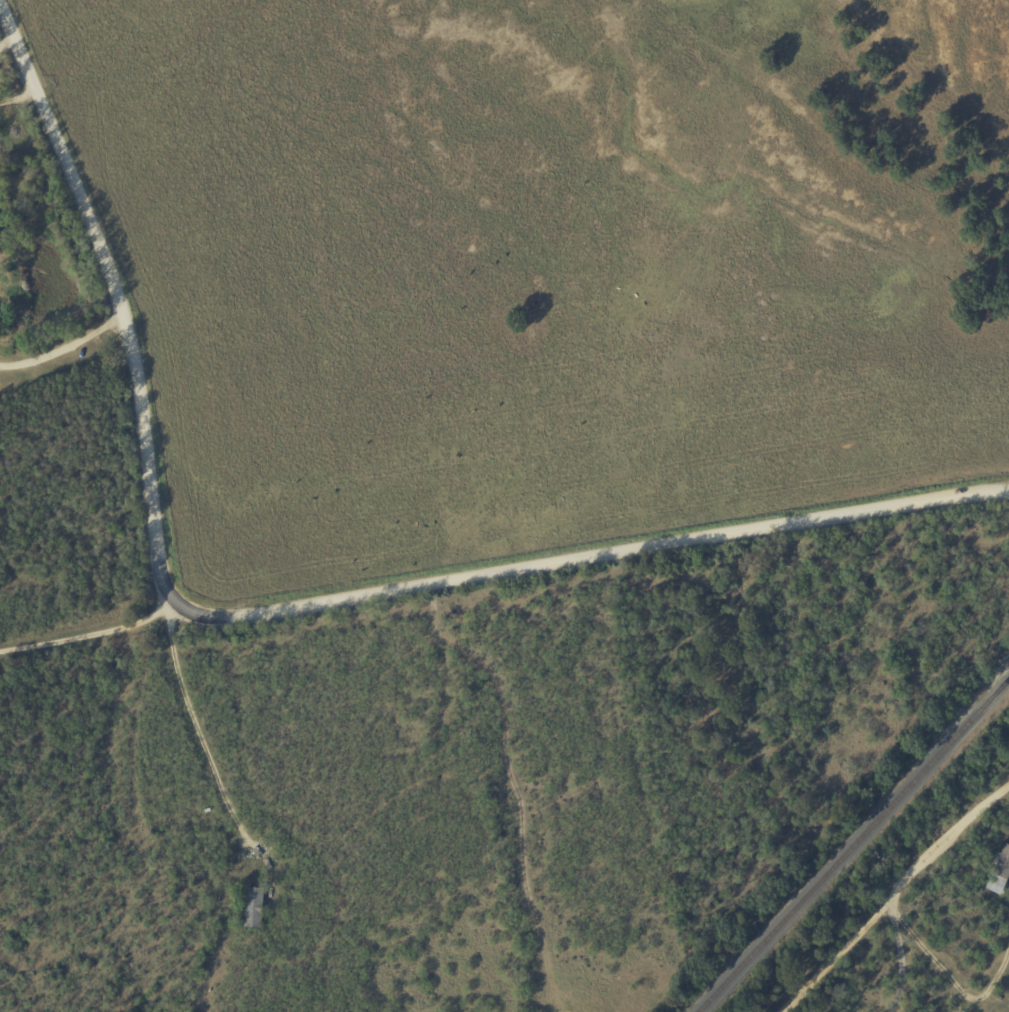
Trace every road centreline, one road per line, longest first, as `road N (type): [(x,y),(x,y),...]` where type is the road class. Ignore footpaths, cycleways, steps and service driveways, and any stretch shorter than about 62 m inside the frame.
road 1 (residential): [(0,17),(120,304),(161,577),(179,608),(230,620),(1008,493)]
road 2 (residential): [(1008,783),(785,1011)]

